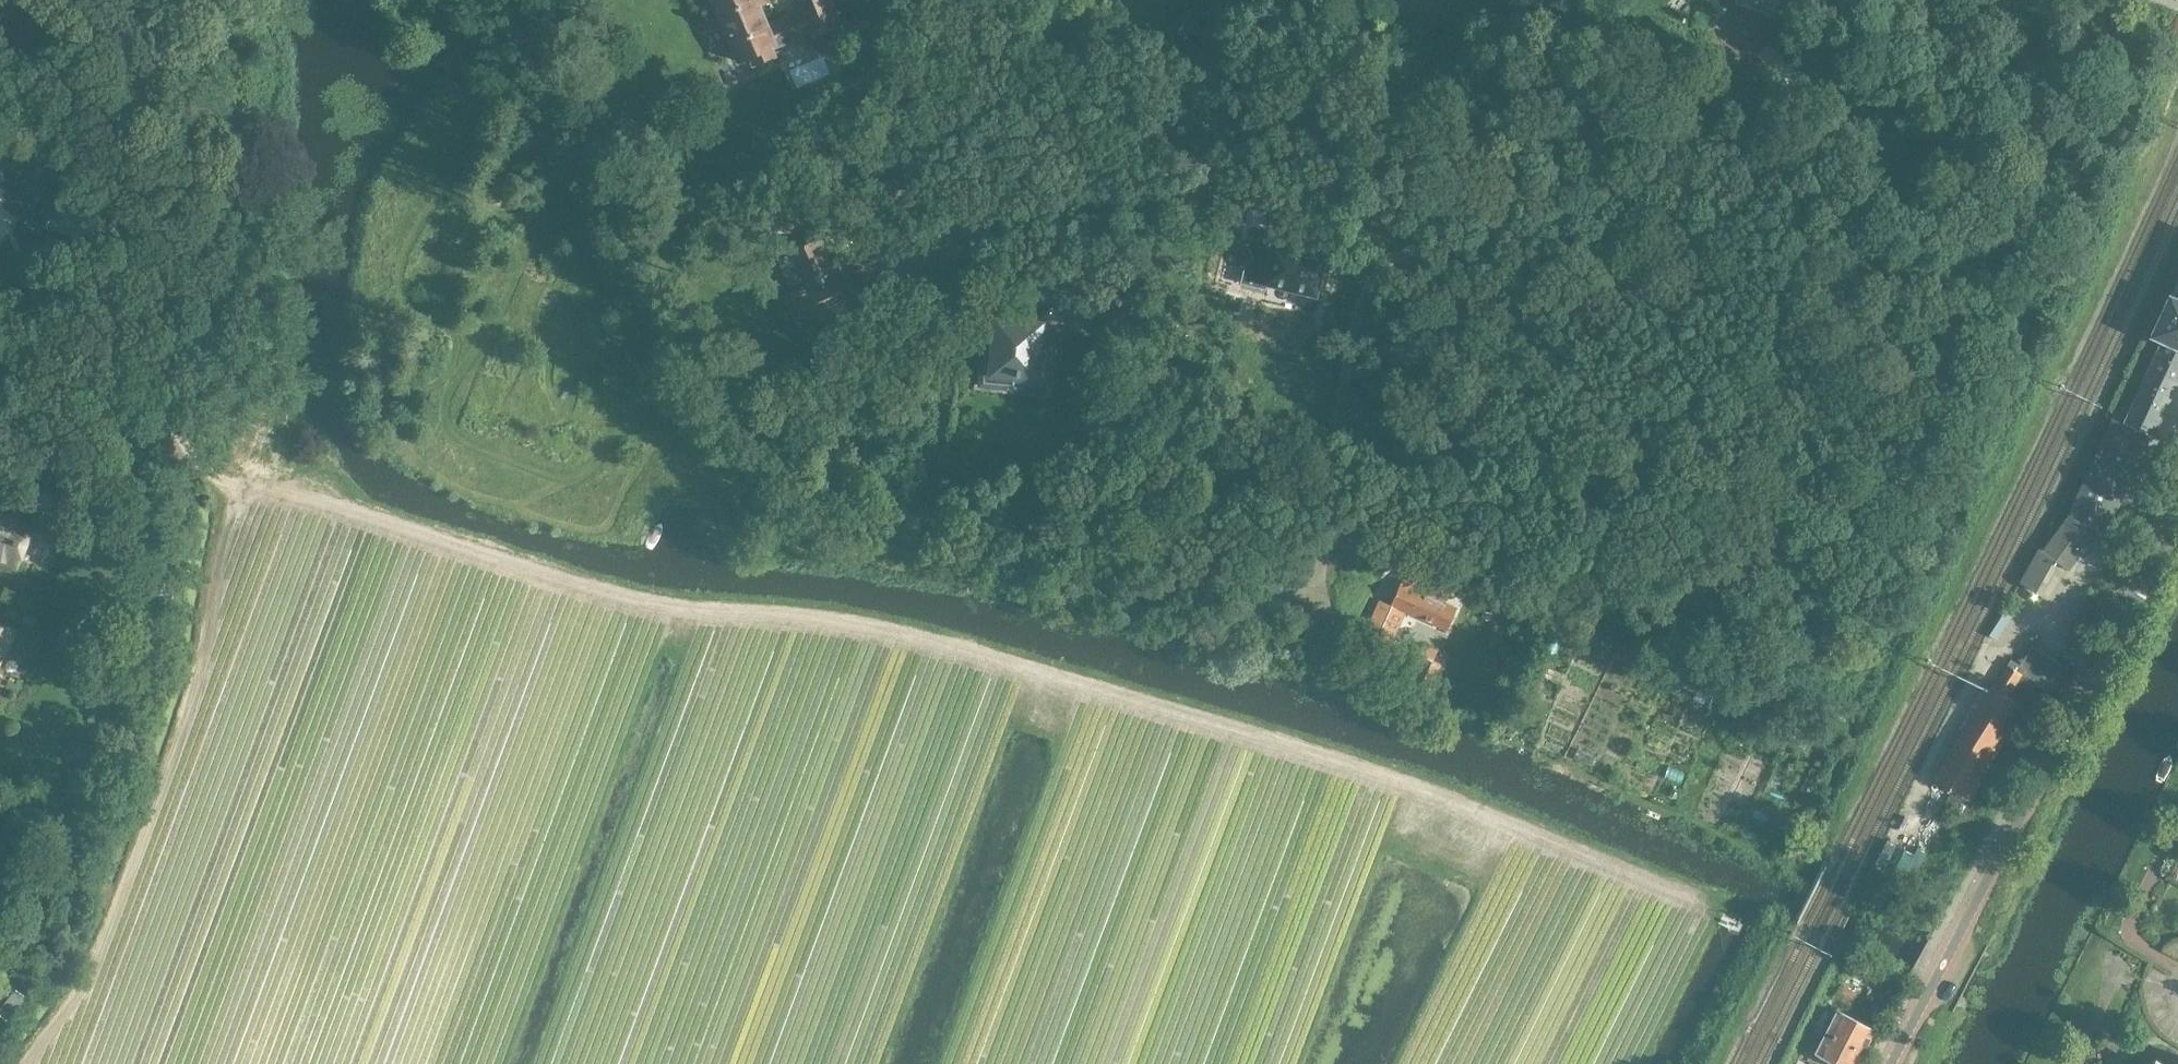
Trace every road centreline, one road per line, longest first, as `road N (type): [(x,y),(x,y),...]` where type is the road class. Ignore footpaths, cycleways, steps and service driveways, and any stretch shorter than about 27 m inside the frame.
road 1 (track): [(23,1063),(92,968),(192,694),(227,504),(206,470),(276,479),(639,603),(801,616),(988,654),(1303,741),(1482,805),(1713,906)]
road 2 (track): [(1322,615),(1320,560),(1350,349),(1361,306),(1390,262),(1487,219),(1576,207),(1605,194),(1902,36),(1925,0)]
road 3 (residential): [(1897,1063),(2177,514)]
road 4 (track): [(0,473),(29,484),(77,482),(101,418),(140,0)]
road 5 (track): [(206,470),(105,313)]

